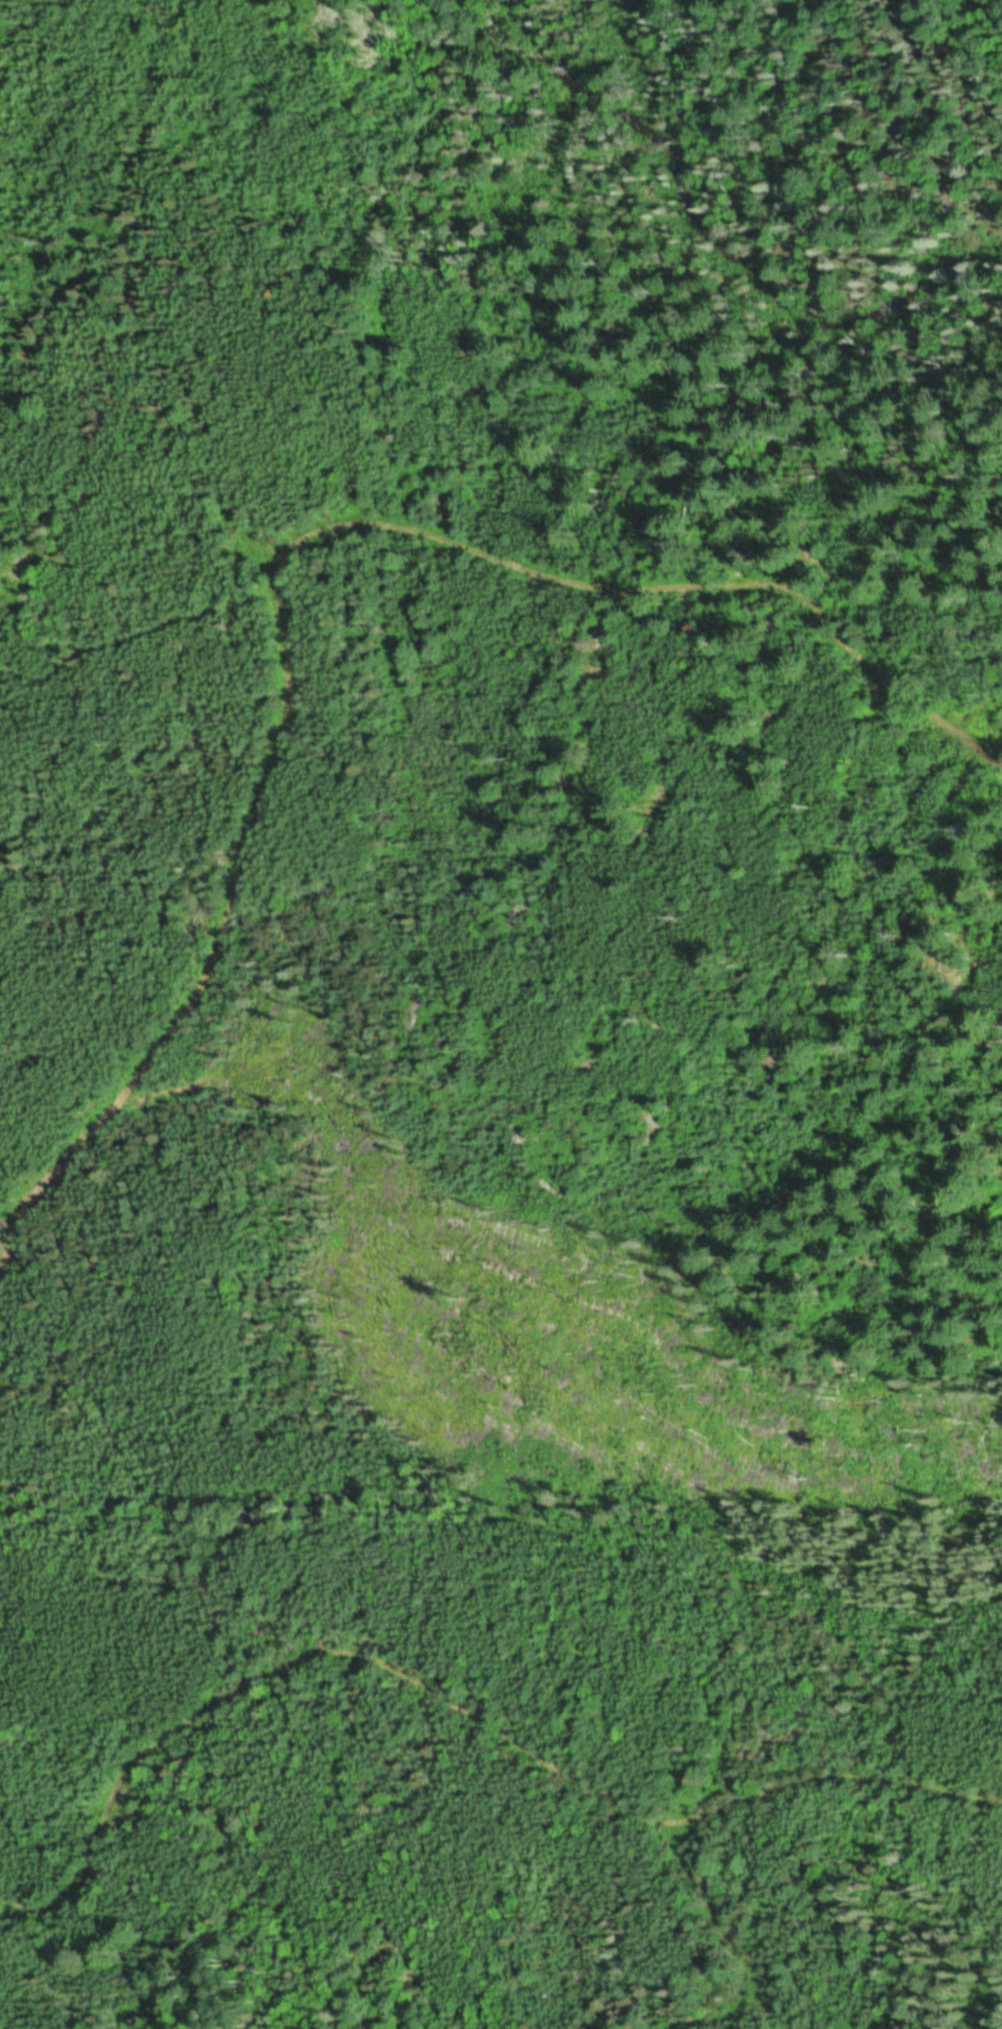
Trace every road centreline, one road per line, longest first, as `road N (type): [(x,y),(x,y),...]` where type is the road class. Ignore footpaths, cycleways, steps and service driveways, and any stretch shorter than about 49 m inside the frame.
road 1 (track): [(681,1800),(536,1749),(398,1658),(167,1705),(119,1776),(104,1843),(60,1890),(0,1886)]
road 2 (track): [(1001,1797),(807,1772),(681,1800)]

